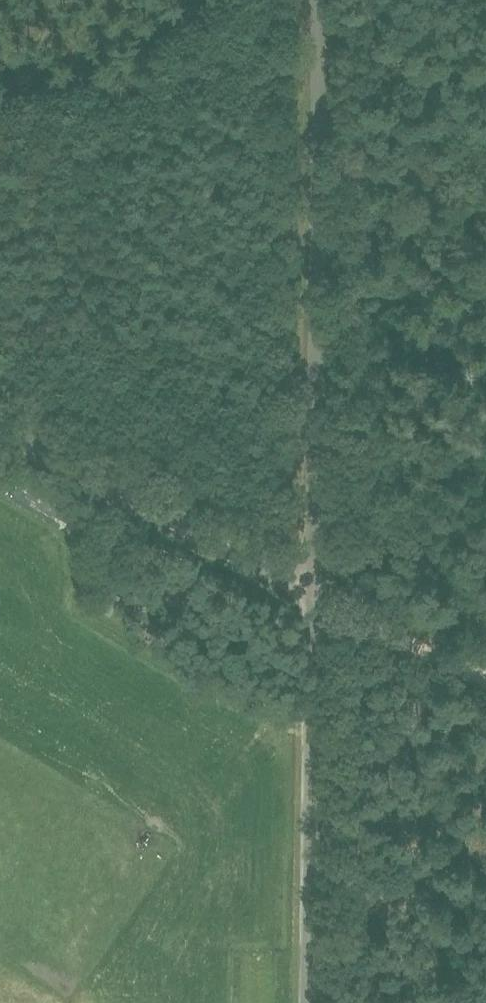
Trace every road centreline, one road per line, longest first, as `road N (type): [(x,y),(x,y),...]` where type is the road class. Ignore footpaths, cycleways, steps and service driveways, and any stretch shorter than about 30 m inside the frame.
road 1 (unclassified): [(313,596),(319,0)]
road 2 (unclassified): [(305,1002),(313,596)]
road 3 (unclassified): [(313,596),(0,426)]
road 4 (track): [(313,596),(485,678)]

